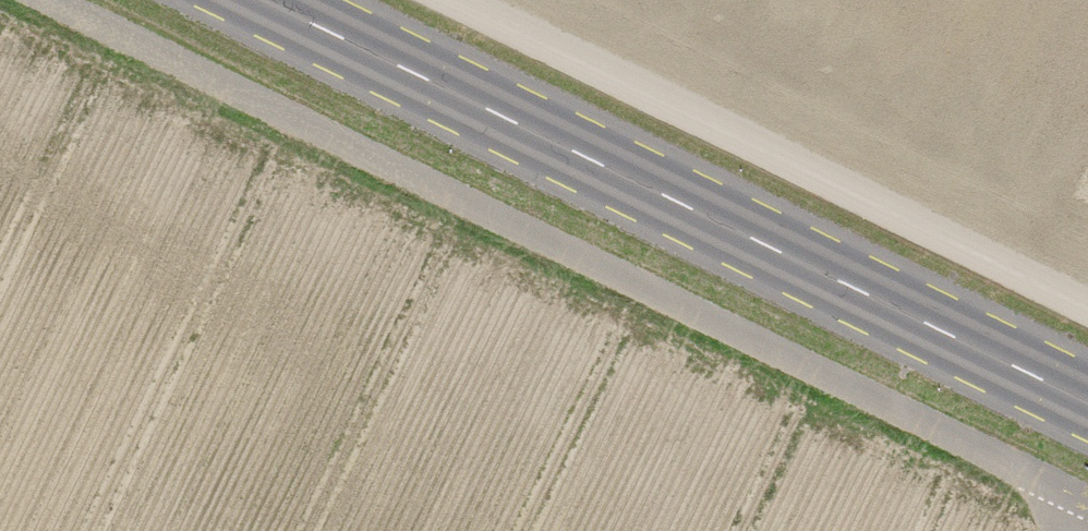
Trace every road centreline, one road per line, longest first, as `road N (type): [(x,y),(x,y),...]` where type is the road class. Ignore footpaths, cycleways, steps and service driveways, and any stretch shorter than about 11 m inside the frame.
road 1 (primary): [(275,0),(1087,396)]
road 2 (track): [(1087,310),(459,0)]

